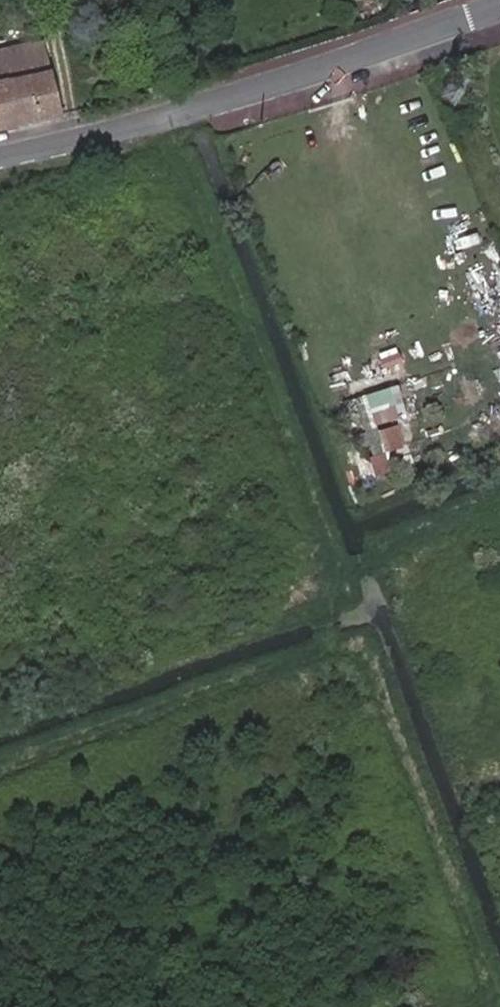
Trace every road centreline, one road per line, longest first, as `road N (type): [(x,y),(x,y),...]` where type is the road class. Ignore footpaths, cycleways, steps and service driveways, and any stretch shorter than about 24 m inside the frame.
road 1 (tertiary): [(499,6),(262,89),(0,156)]

